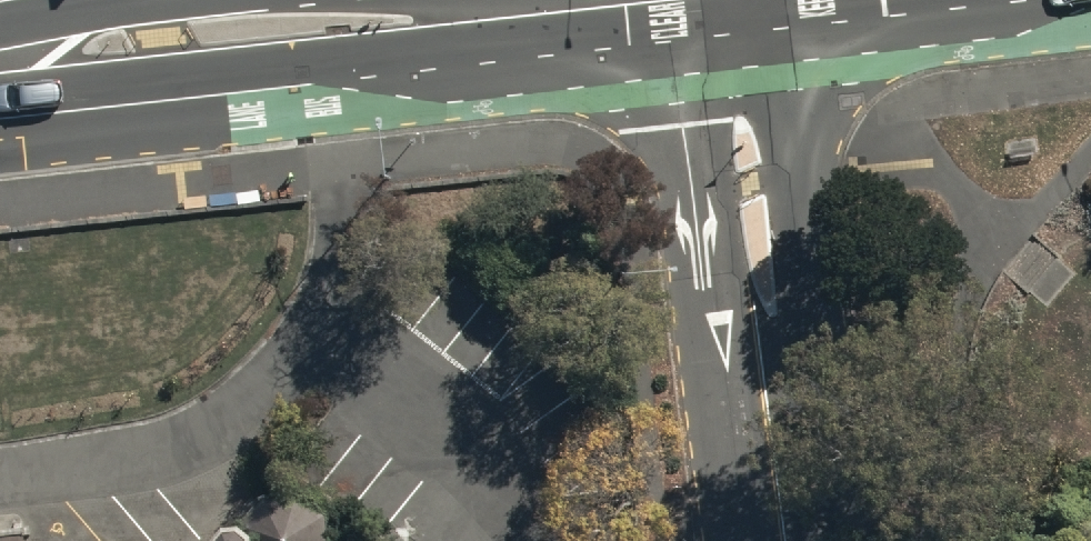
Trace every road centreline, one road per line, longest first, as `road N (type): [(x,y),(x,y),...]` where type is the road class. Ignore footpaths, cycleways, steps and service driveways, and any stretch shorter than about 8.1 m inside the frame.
road 1 (tertiary): [(726,0),(786,540)]
road 2 (secondary): [(330,22),(0,62)]
road 3 (secondary): [(595,0),(330,22)]

